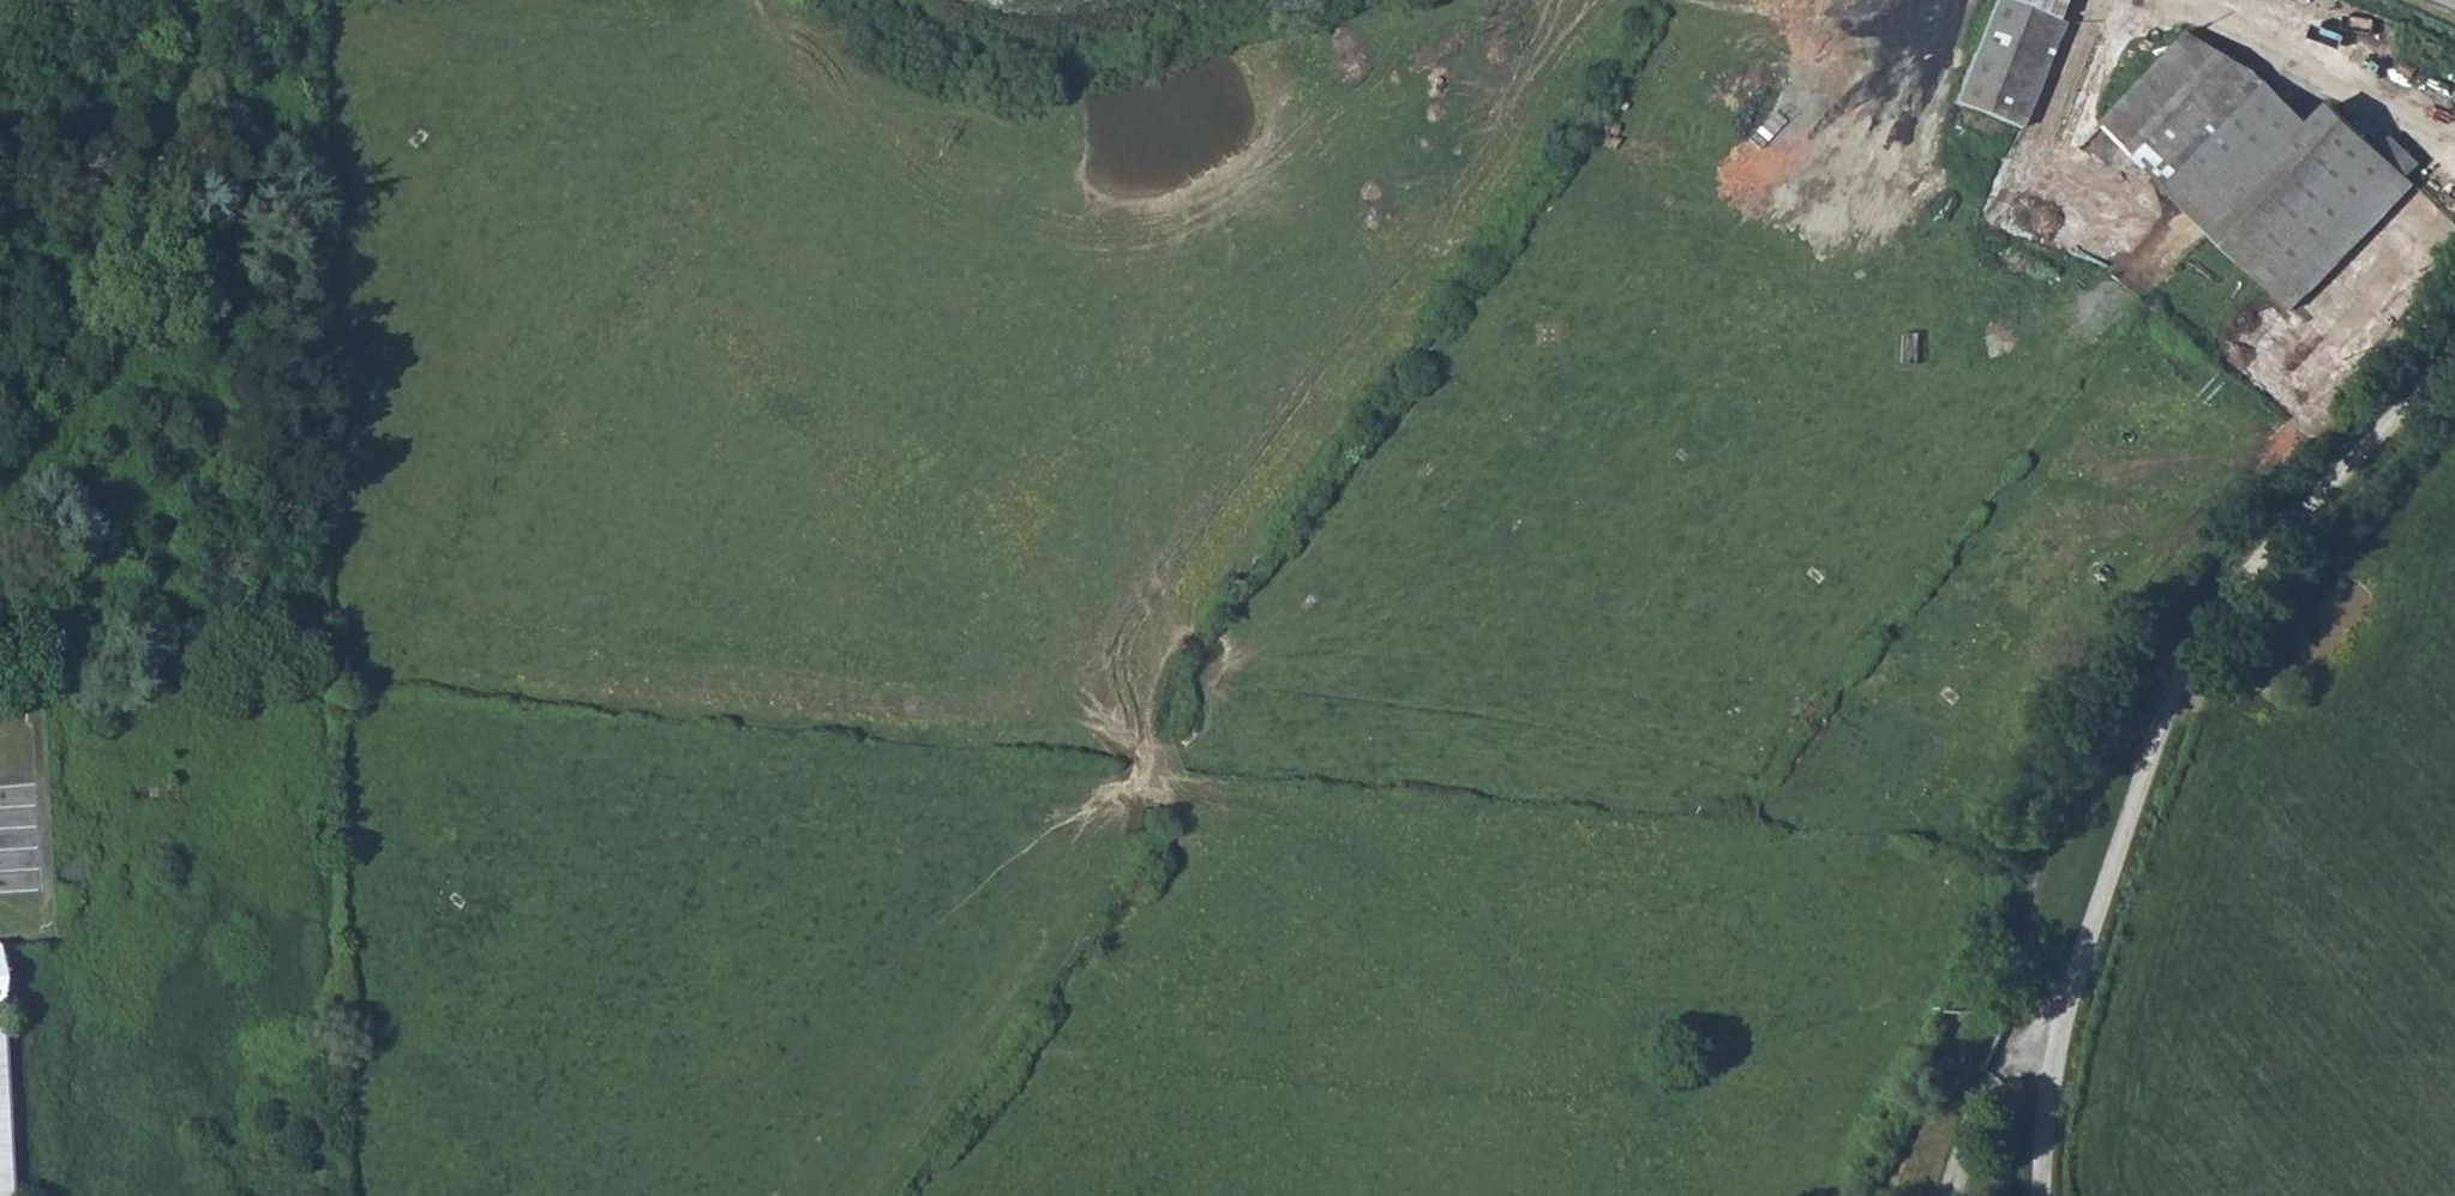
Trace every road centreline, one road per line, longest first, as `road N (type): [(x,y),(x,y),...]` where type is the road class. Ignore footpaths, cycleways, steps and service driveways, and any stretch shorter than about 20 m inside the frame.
road 1 (unclassified): [(2041,1195),(2044,1116),(2060,1045),(2103,885),(2156,739),(2243,577),(2454,353)]

